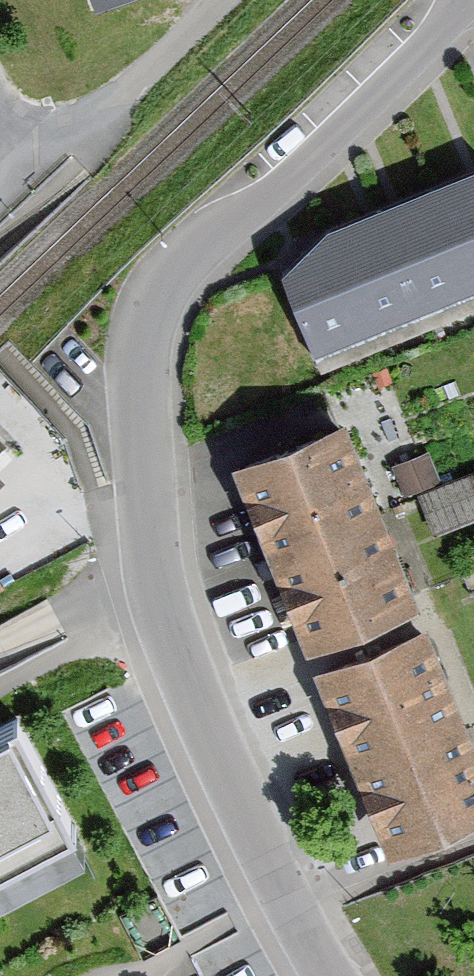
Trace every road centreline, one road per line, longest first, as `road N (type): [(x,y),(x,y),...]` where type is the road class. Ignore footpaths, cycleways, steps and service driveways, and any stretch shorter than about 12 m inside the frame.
road 1 (residential): [(329,975),(164,631),(140,494),(130,401),(135,349),(161,289),(210,230),(449,0)]
road 2 (residential): [(12,181),(133,89),(226,0)]

